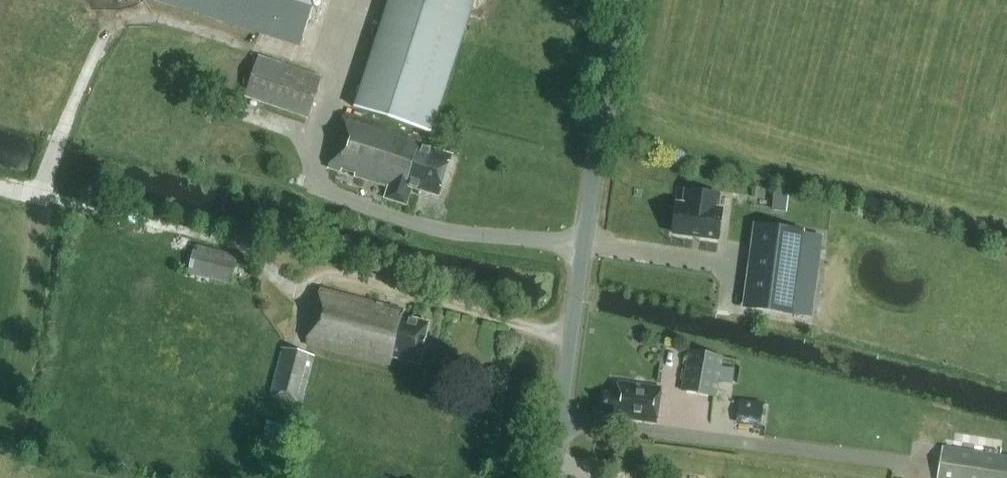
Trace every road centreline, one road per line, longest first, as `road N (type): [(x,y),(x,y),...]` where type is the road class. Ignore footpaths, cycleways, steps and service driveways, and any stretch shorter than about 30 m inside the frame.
road 1 (unclassified): [(555,477),(599,129),(624,0)]

